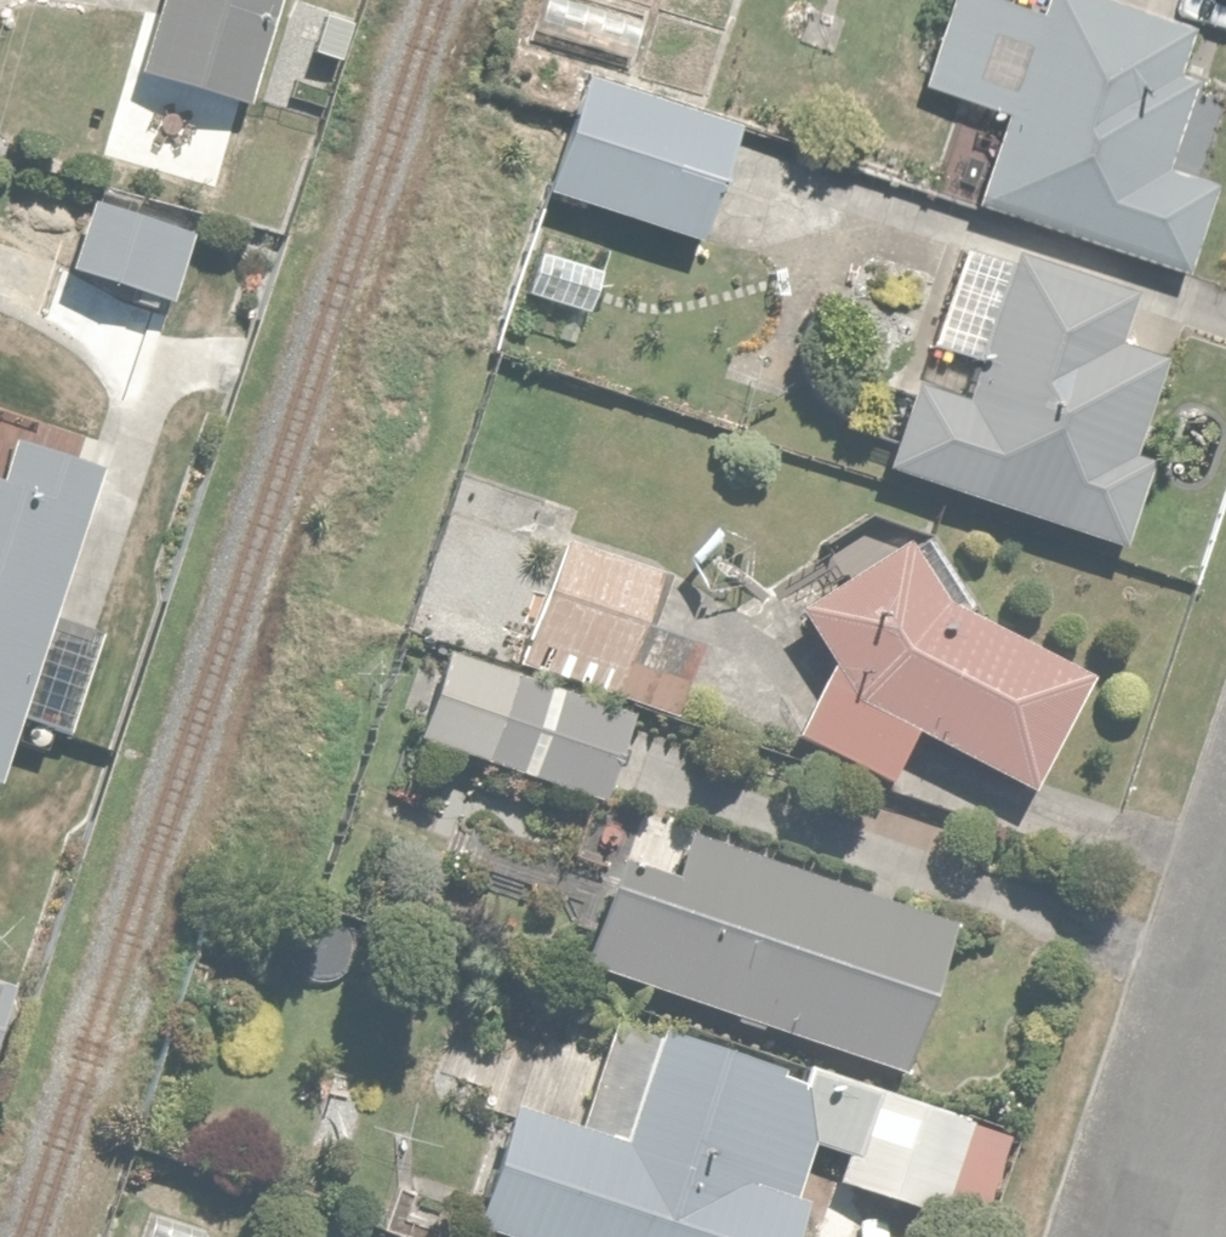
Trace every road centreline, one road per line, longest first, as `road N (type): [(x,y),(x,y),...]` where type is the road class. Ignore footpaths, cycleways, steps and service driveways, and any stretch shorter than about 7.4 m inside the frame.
road 1 (residential): [(1225,1002),(1150,1236)]

